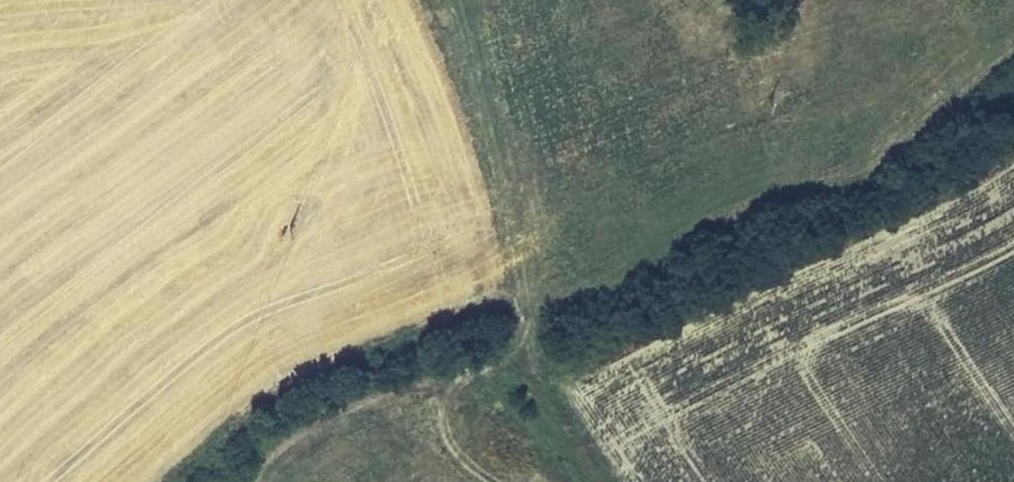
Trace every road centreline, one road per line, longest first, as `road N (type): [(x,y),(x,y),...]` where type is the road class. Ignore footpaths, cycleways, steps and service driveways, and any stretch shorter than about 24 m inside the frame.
road 1 (track): [(492,481),(451,446),(448,402),(526,338),(528,280),(460,0)]

